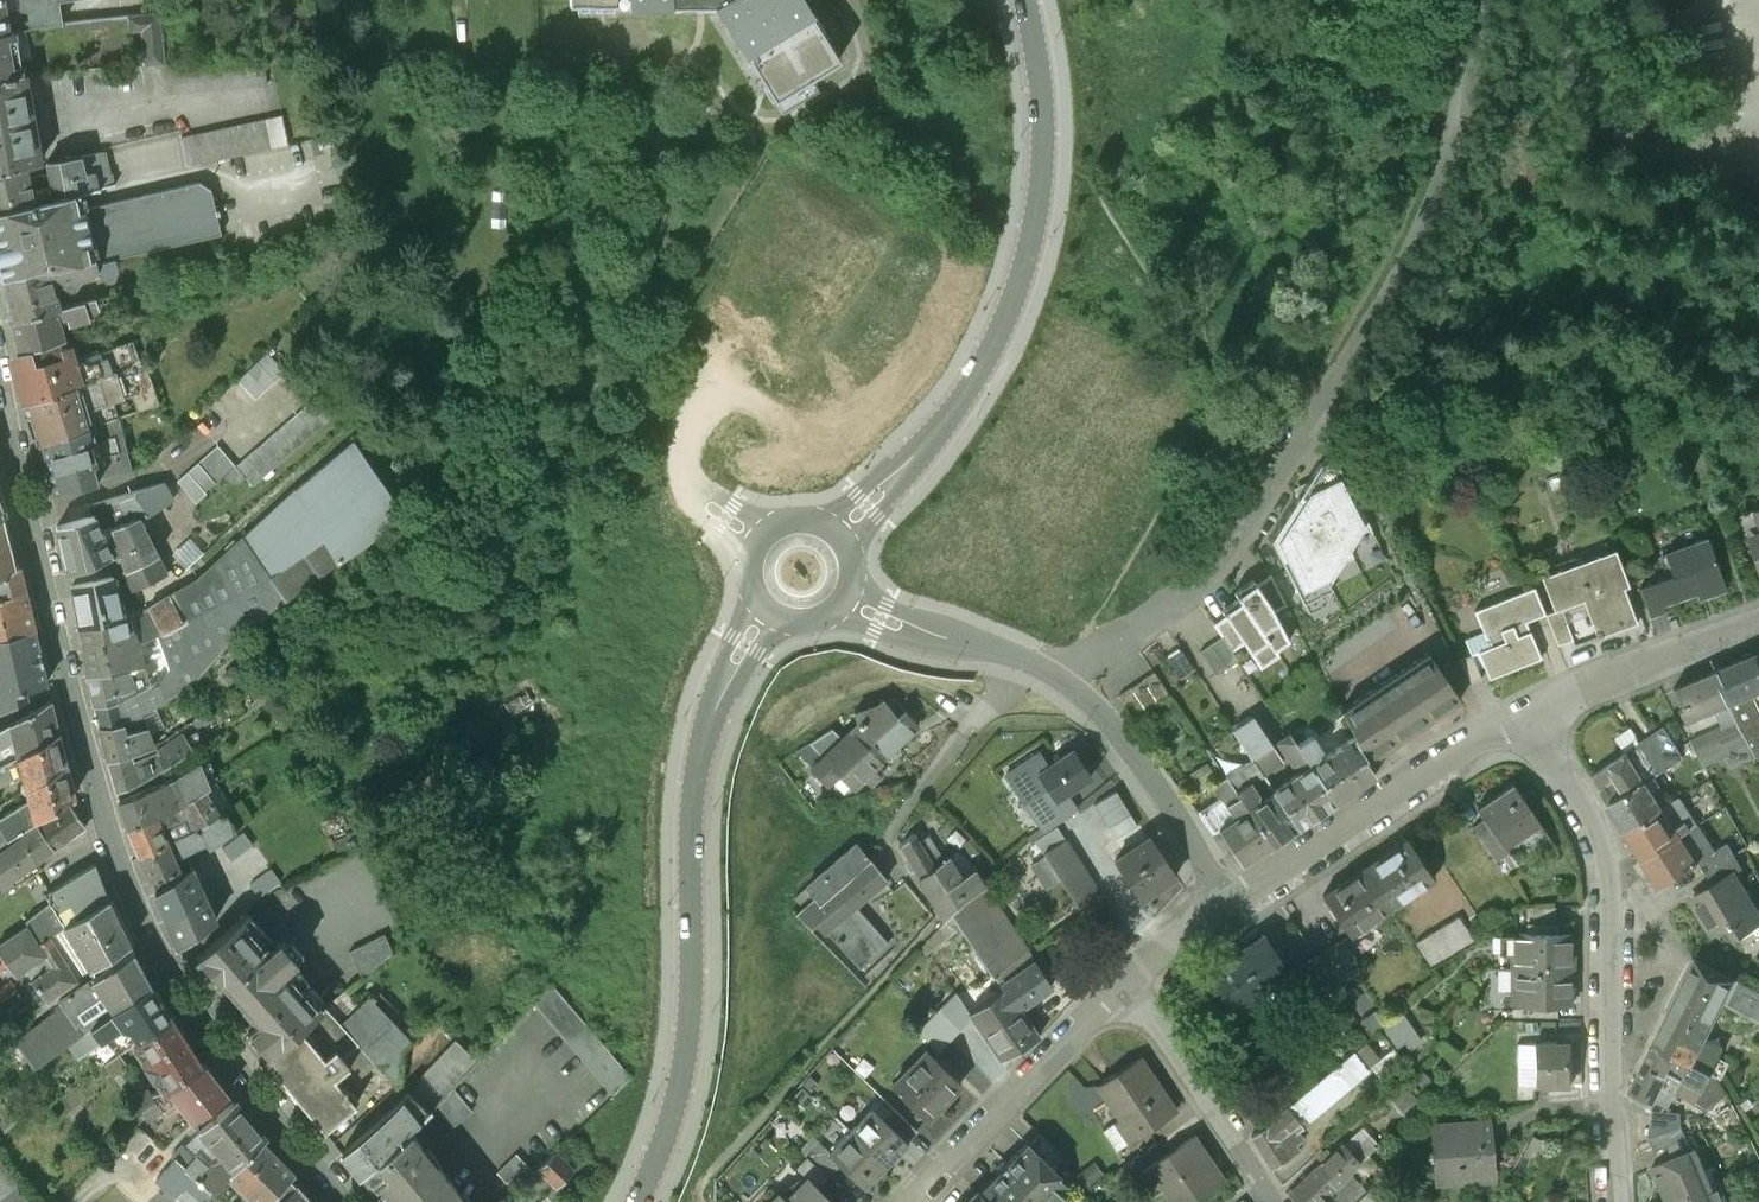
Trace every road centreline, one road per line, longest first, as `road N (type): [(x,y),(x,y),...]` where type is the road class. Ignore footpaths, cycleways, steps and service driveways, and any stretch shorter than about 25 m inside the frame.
road 1 (tertiary): [(345,1201),(219,1047),(149,939),(67,677),(0,373)]
road 2 (residential): [(1052,673),(1141,630),(1218,557),(1323,399),(1403,274),(1457,138),(1480,0)]
road 3 (tertiary): [(635,1201),(669,1121),(687,1046),(701,753),(768,610)]
road 4 (tertiary): [(838,531),(929,445),(1001,328),(1028,247),(1045,127),(1024,0)]
road 5 (residential): [(1520,715),(1604,864),(1616,1201)]
road 6 (residential): [(1236,896),(1520,715)]
road 7 (residential): [(895,1201),(1124,975)]
road 8 (residential): [(1052,673),(1099,713),(1236,896)]
road 9 (residential): [(1124,975),(1267,1201)]
road 10 (residential): [(1520,715),(1586,680),(1758,617)]
road 11 (residential): [(1052,673),(977,721),(892,832)]
road 12 (residential): [(1052,673),(842,604)]
road 13 (residential): [(758,542),(700,501),(682,470),(688,437),(724,378)]
road 14 (residential): [(1124,975),(1236,896)]

